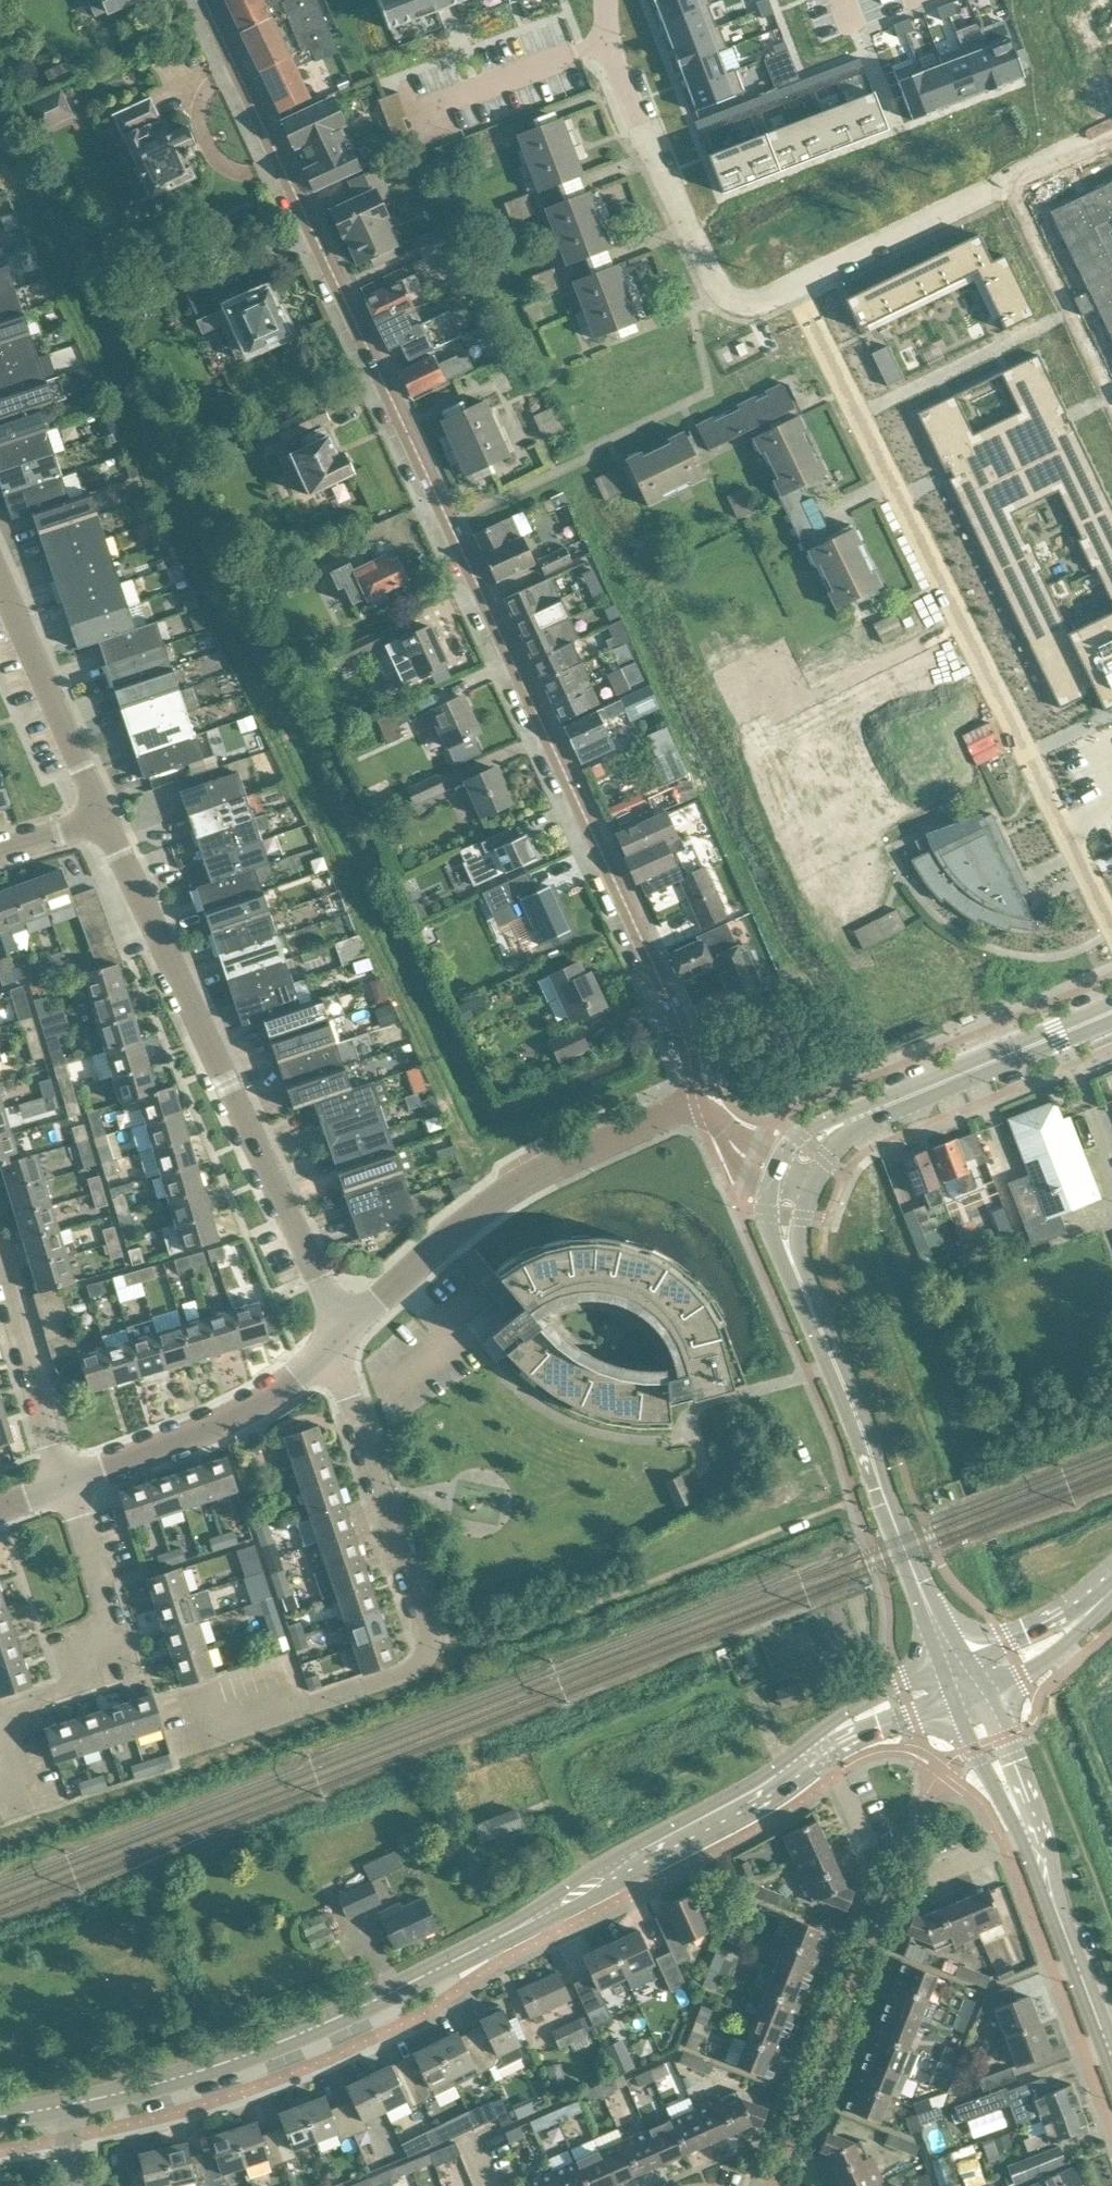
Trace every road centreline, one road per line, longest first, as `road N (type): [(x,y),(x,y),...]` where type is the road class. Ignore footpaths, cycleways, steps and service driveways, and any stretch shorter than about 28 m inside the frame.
road 1 (tertiary): [(205,0),(693,1044),(693,1102)]
road 2 (tertiary): [(965,1681),(864,1725),(731,1814),(350,2011),(200,2070),(64,2105)]
road 3 (residential): [(1111,928),(798,284)]
road 4 (residential): [(103,819),(345,1330)]
road 5 (residential): [(212,1741),(399,1682),(420,1668),(421,1629),(332,1351)]
road 6 (tertiary): [(965,1681),(799,1280)]
road 7 (residential): [(345,1330),(490,1205),(555,1165),(693,1102)]
road 8 (tertiary): [(1111,2052),(965,1681)]
road 9 (residential): [(33,1803),(12,1741),(16,1720),(91,1679),(104,1645),(67,1484)]
road 10 (residential): [(741,303),(717,286),(608,39)]
road 11 (residential): [(67,1484),(227,1425),(332,1351)]
road 12 (residential): [(798,284),(1044,165)]
road 13 (tertiary): [(862,1114),(1111,1011)]
road 14 (residential): [(103,819),(0,581)]
road 15 (residential): [(67,1484),(0,1308)]
road 16 (tertiary): [(1111,1590),(1044,1644),(965,1681)]

